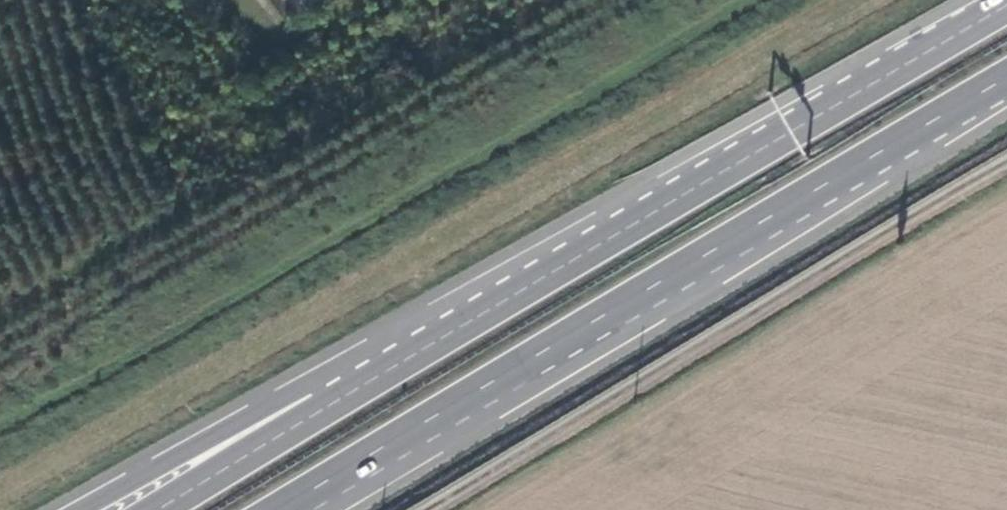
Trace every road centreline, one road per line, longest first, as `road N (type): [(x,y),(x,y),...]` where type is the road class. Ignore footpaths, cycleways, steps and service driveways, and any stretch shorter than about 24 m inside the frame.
road 1 (trunk): [(279,509),(1006,79)]
road 2 (trunk): [(1006,6),(328,407)]
road 3 (track): [(1006,169),(438,509)]
road 4 (trunk): [(328,407),(134,480),(81,509)]
road 5 (trunk): [(328,407),(153,509)]

